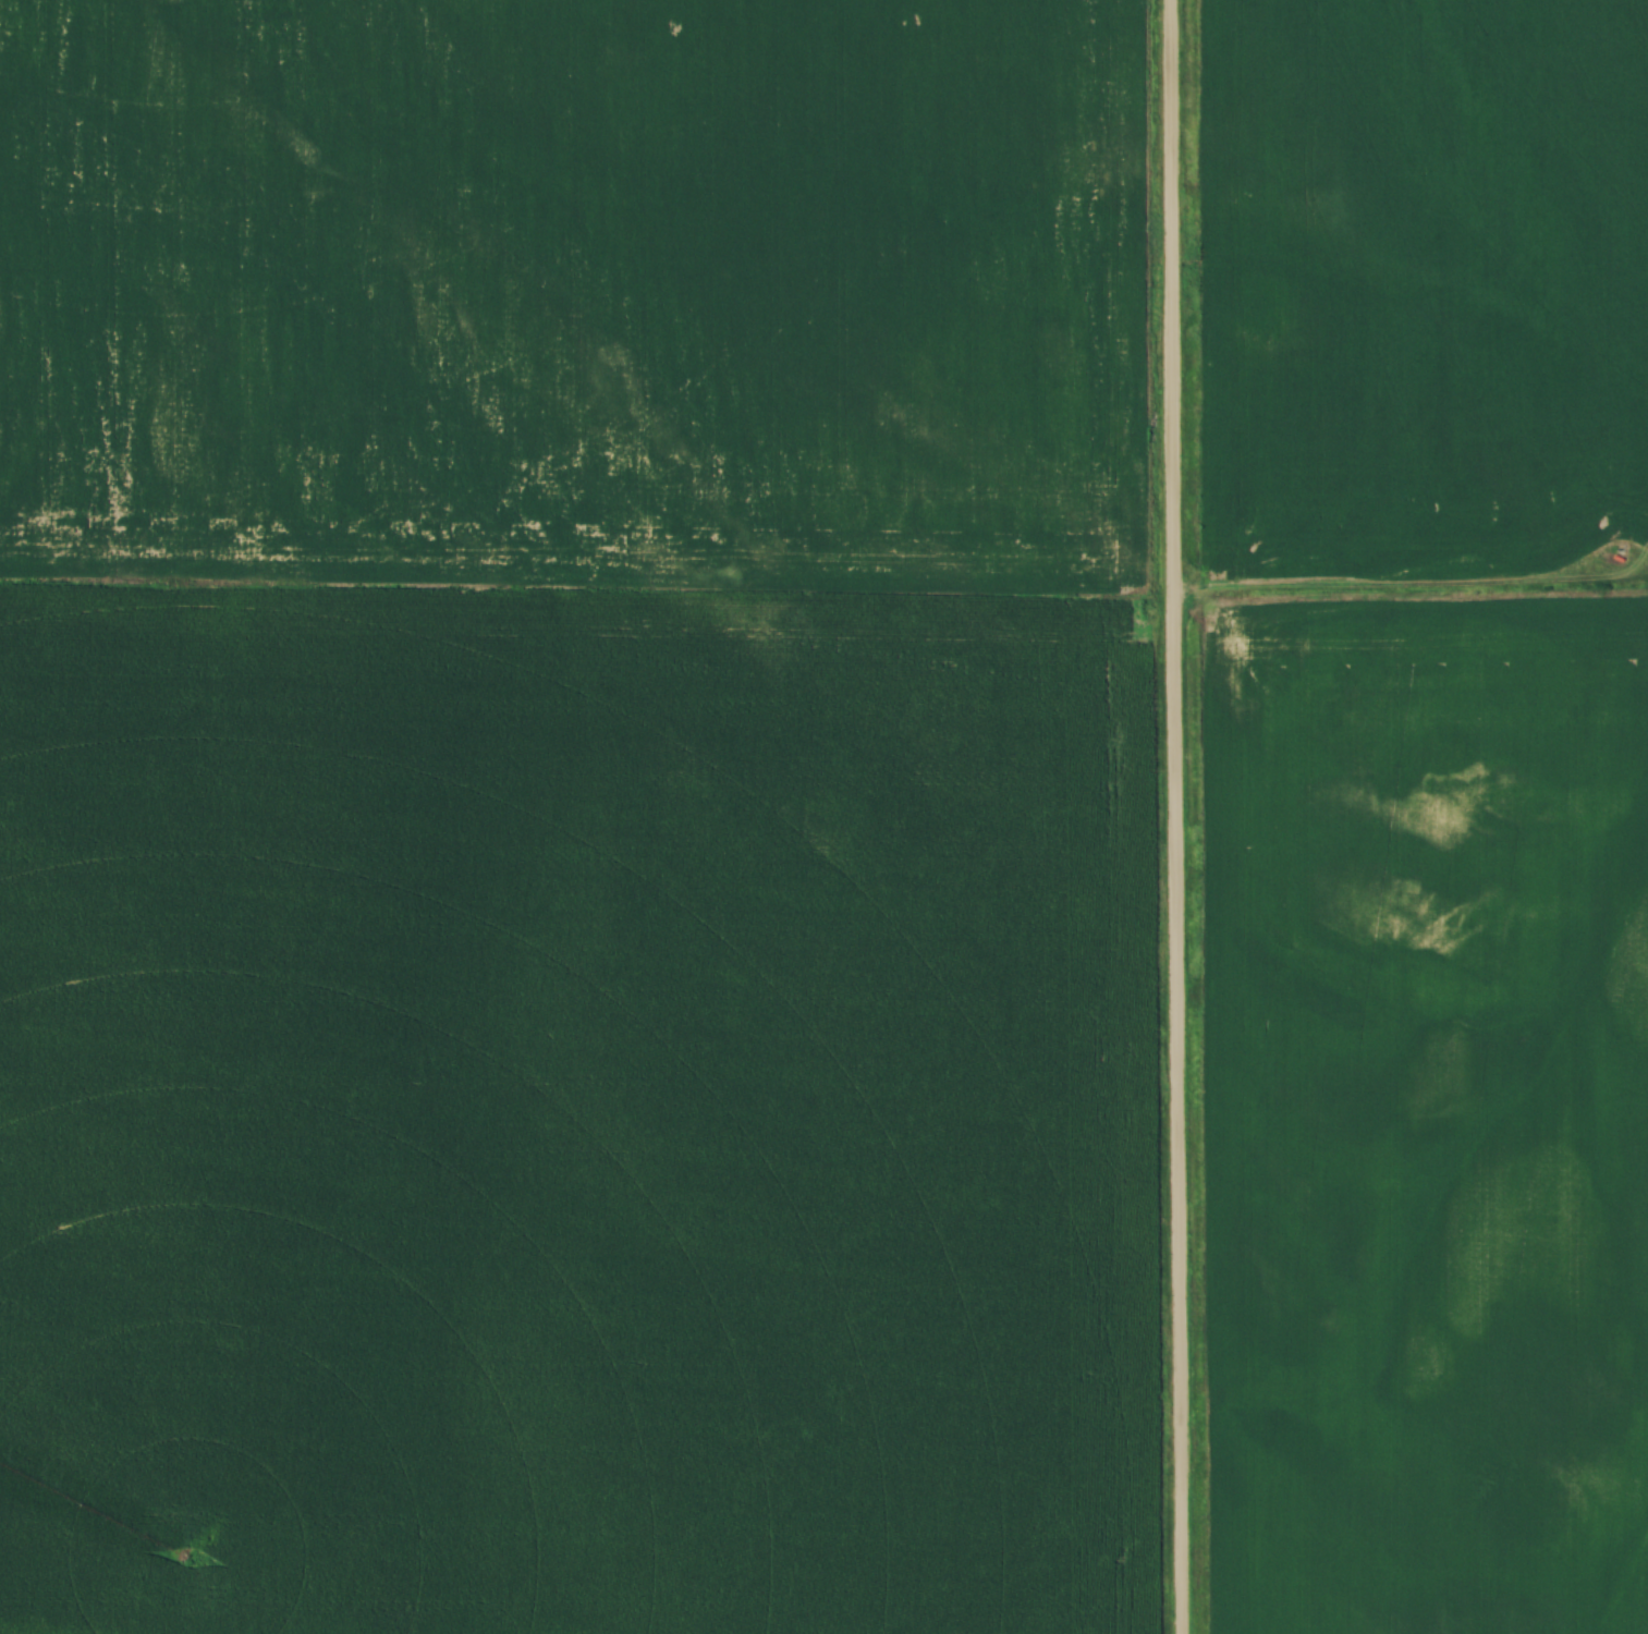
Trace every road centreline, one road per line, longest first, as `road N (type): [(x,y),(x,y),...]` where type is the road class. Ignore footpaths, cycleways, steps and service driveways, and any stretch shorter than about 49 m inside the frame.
road 1 (residential): [(1182,1633),(1172,0)]

